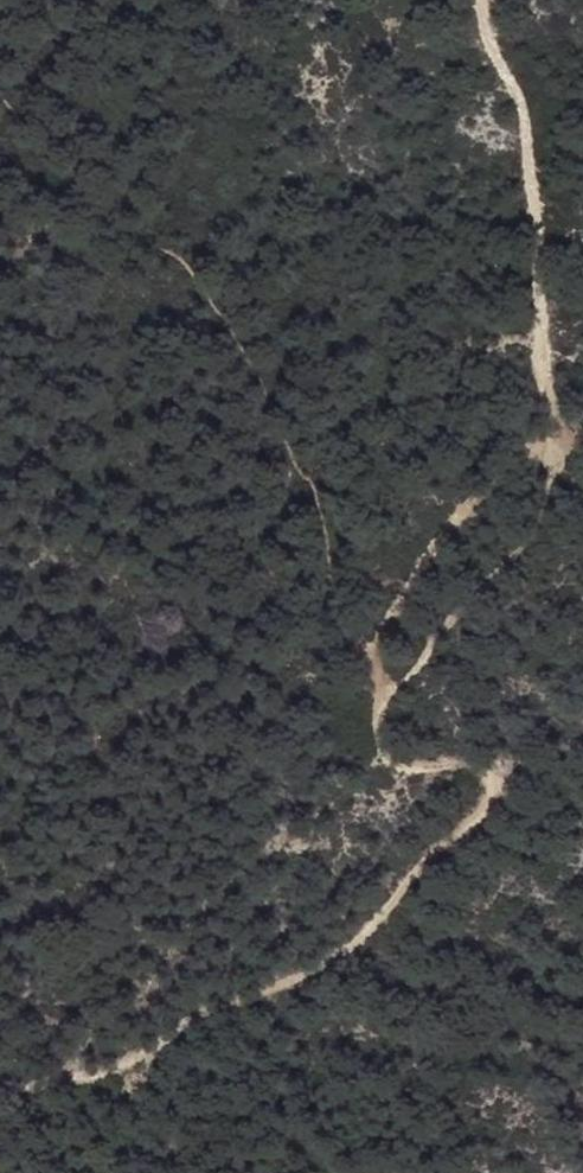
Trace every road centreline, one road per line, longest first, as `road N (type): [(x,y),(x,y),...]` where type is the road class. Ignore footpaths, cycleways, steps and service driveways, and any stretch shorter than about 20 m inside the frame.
road 1 (track): [(476,0),(481,42),(519,113),(537,382),(554,438),(508,462),(421,556),(377,648),(383,765),(461,761),(490,780),(484,808),(419,864),(368,936),(194,1028),(0,1105)]
road 2 (track): [(554,438),(549,489),(501,576),(422,650),(381,711)]

